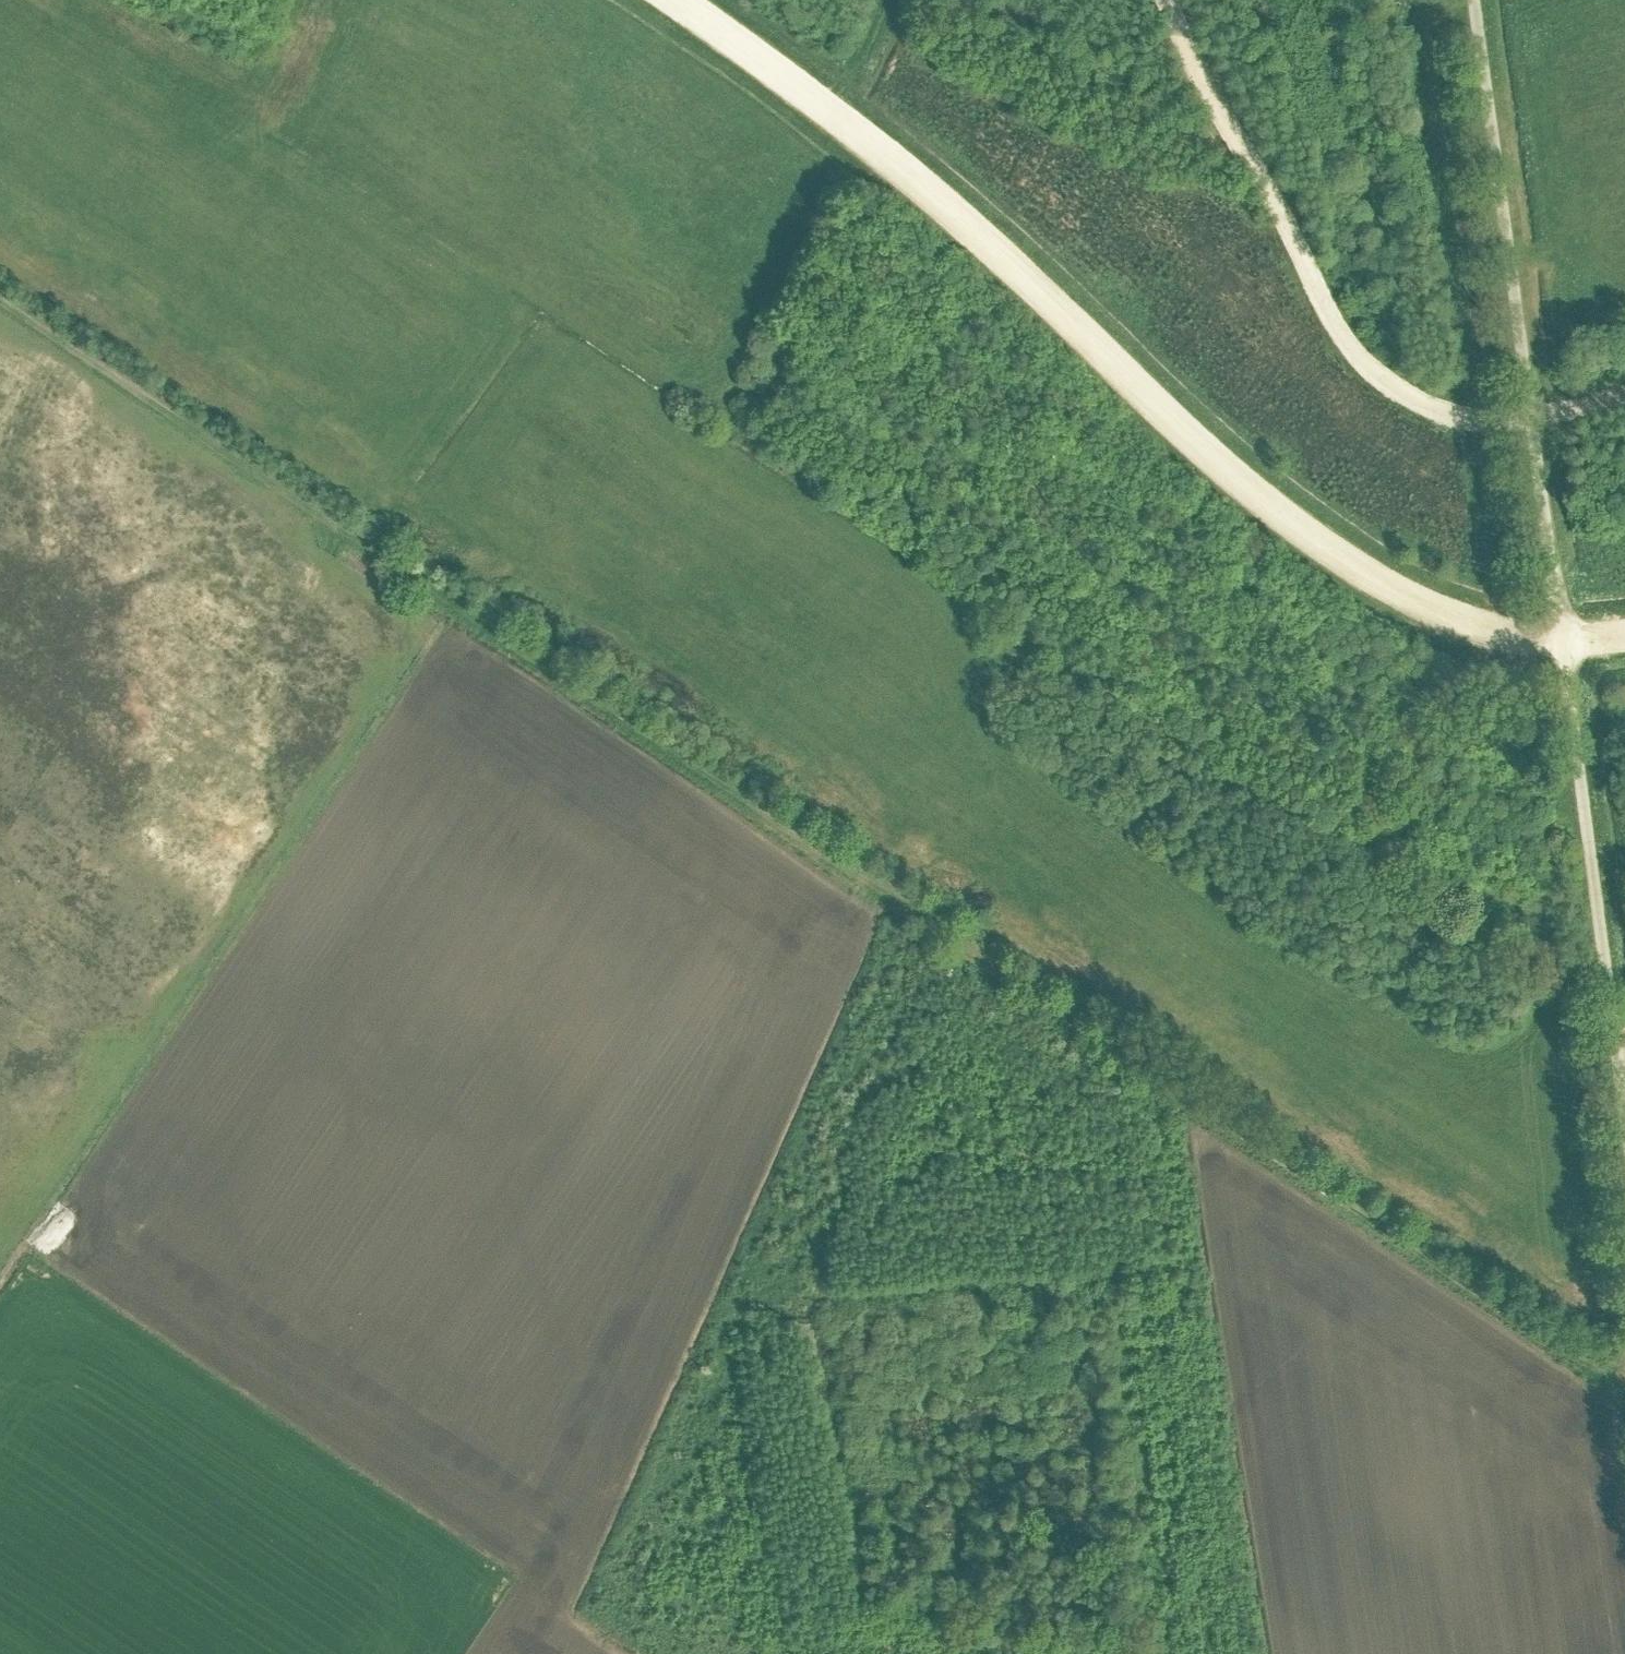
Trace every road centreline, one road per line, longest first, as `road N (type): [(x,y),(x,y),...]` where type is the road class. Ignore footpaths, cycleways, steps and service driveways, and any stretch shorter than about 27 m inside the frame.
road 1 (track): [(1624,1372),(1580,1361),(0,300)]
road 2 (track): [(1624,640),(1563,648),(1483,632),(1404,597),(1252,495),(864,137),(676,0)]
road 3 (track): [(1169,0),(1346,341),(1382,377),(1467,419),(1506,424),(1537,423),(1624,395)]

